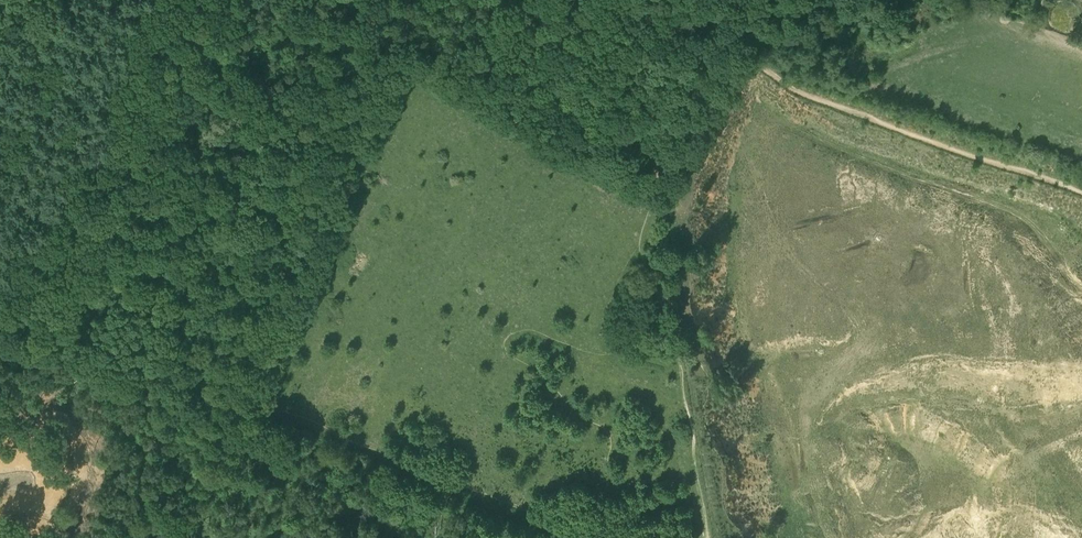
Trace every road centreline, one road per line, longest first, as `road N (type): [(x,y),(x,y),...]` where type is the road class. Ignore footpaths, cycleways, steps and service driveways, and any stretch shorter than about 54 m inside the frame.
road 1 (track): [(1081,192),(805,96),(753,62),(710,65),(663,91)]
road 2 (track): [(397,52),(649,190)]

